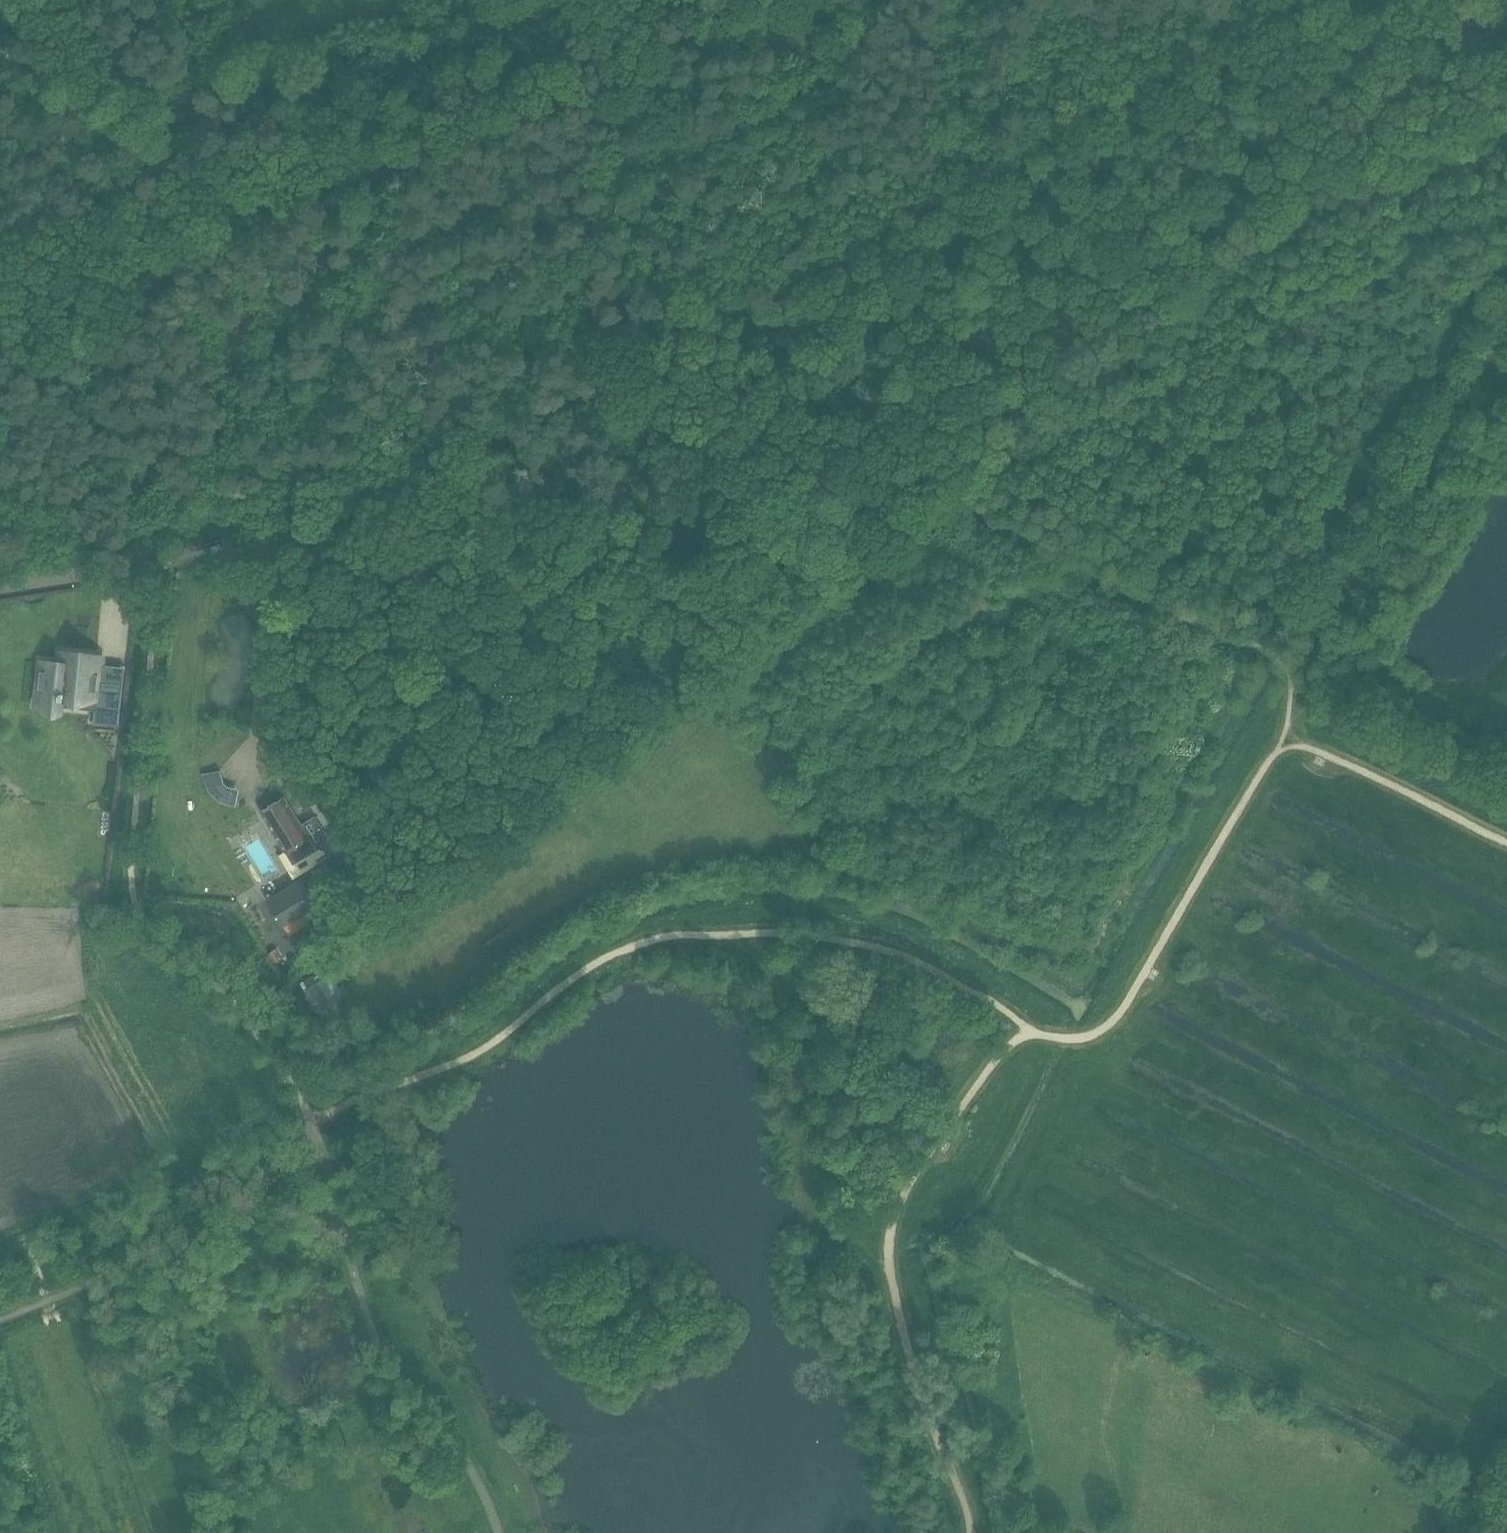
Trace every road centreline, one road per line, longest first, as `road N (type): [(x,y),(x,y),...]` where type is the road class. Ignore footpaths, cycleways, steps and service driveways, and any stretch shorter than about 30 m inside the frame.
road 1 (unclassified): [(0,586),(286,530),(396,498),(649,351)]

